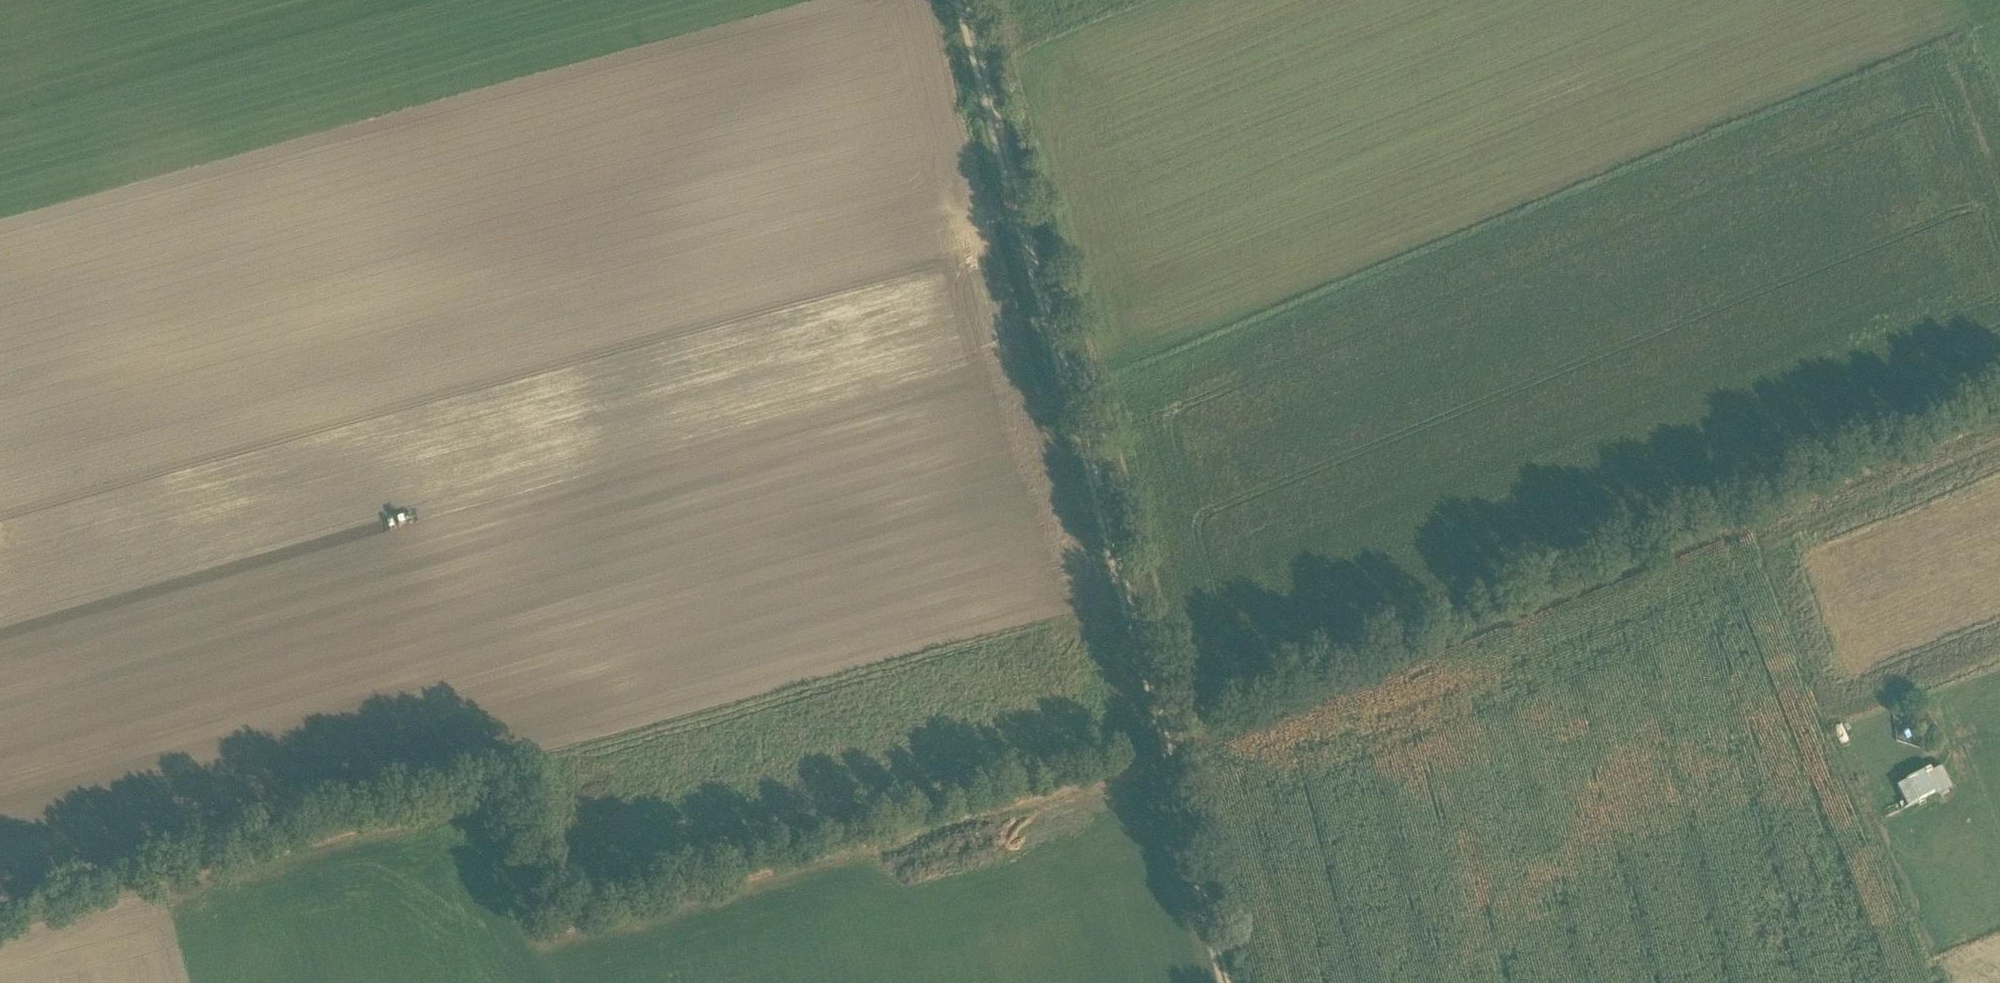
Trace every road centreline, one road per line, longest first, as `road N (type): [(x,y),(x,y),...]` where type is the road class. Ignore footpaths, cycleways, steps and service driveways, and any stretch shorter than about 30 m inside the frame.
road 1 (track): [(1227,982),(962,0)]

